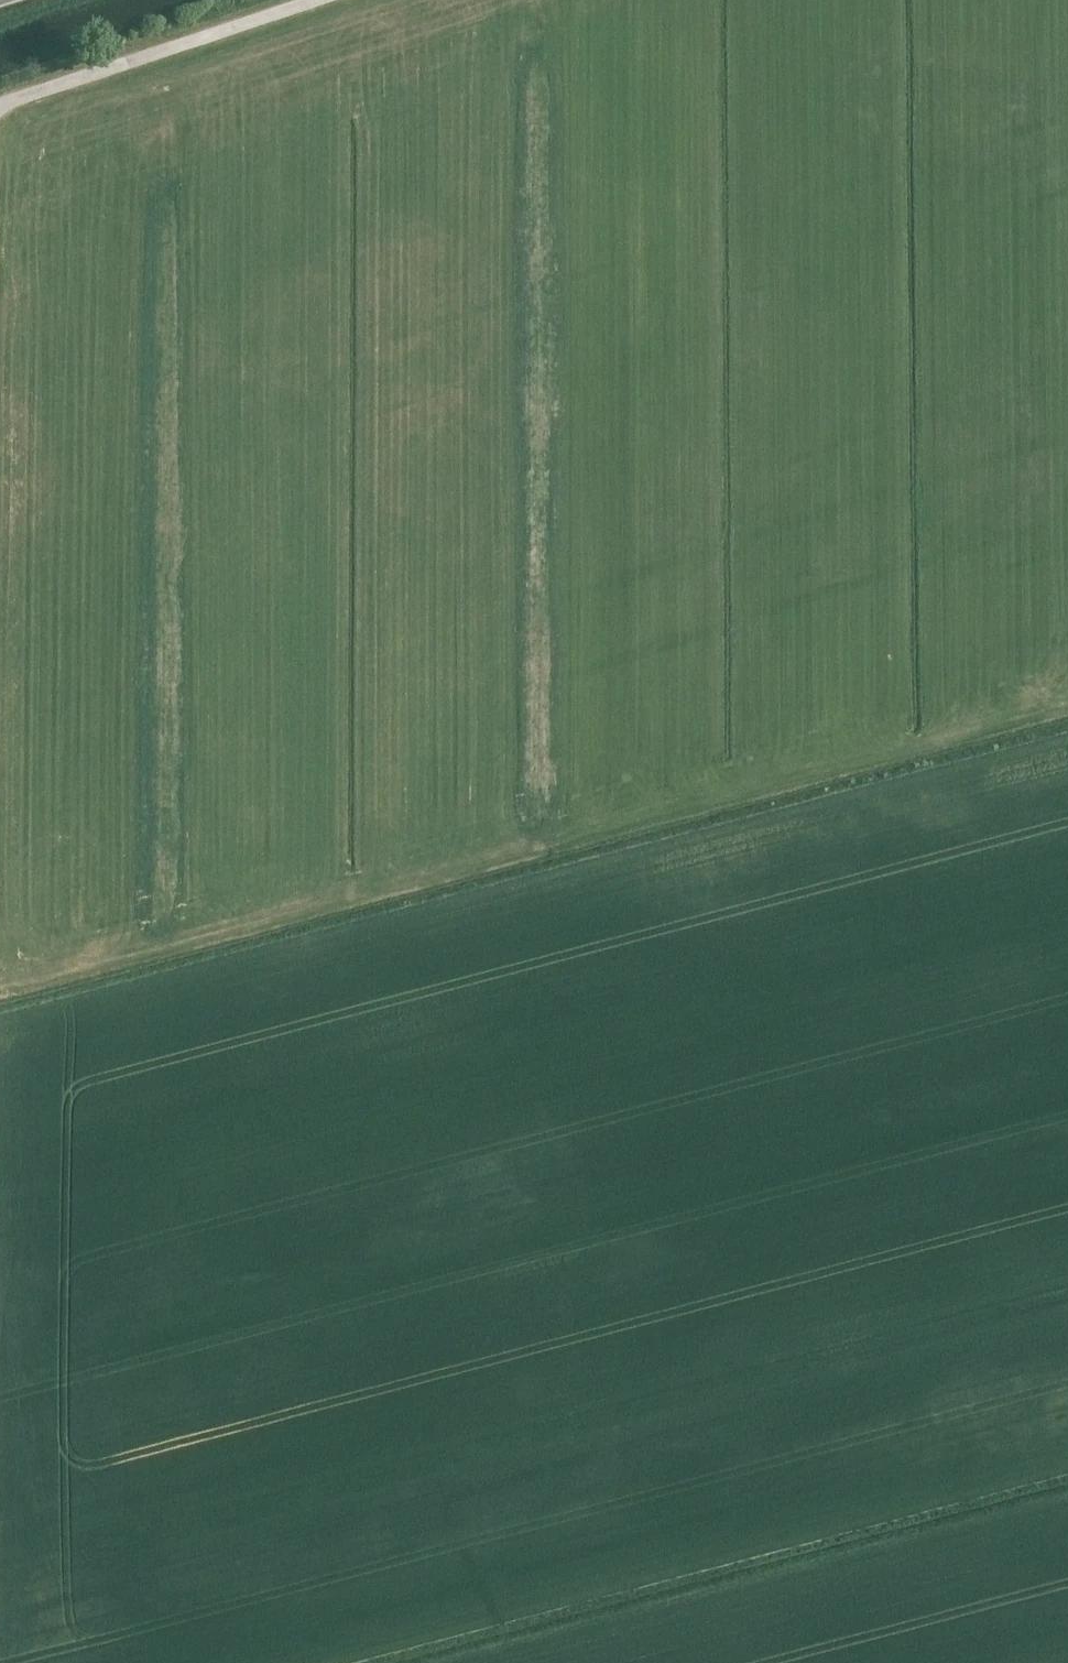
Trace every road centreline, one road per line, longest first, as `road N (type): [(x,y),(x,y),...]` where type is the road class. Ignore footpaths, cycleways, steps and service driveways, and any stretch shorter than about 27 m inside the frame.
road 1 (unclassified): [(0,95),(283,0)]

